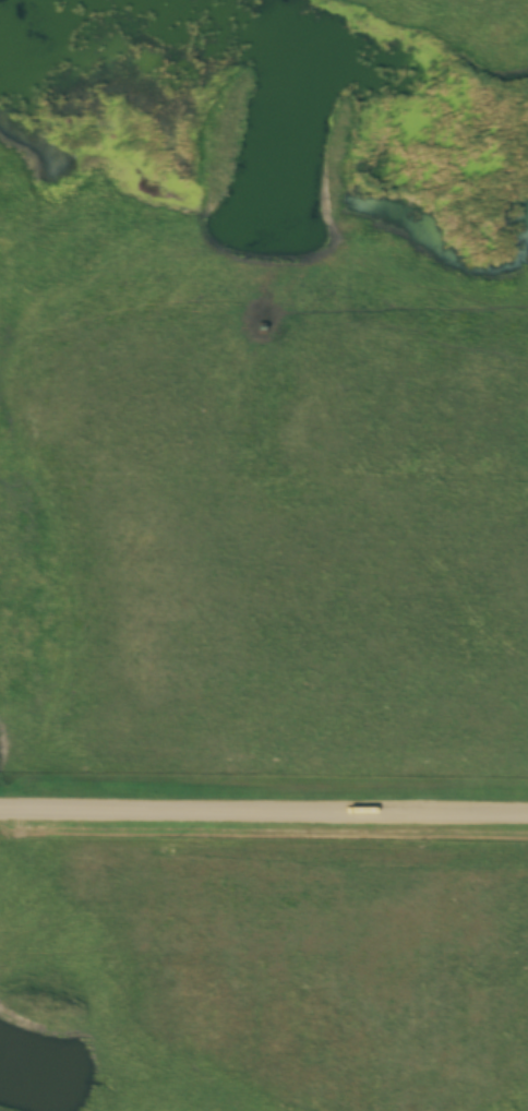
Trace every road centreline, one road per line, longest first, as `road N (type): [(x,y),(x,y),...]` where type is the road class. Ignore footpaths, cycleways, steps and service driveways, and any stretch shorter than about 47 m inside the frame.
road 1 (residential): [(527,812),(0,807)]

